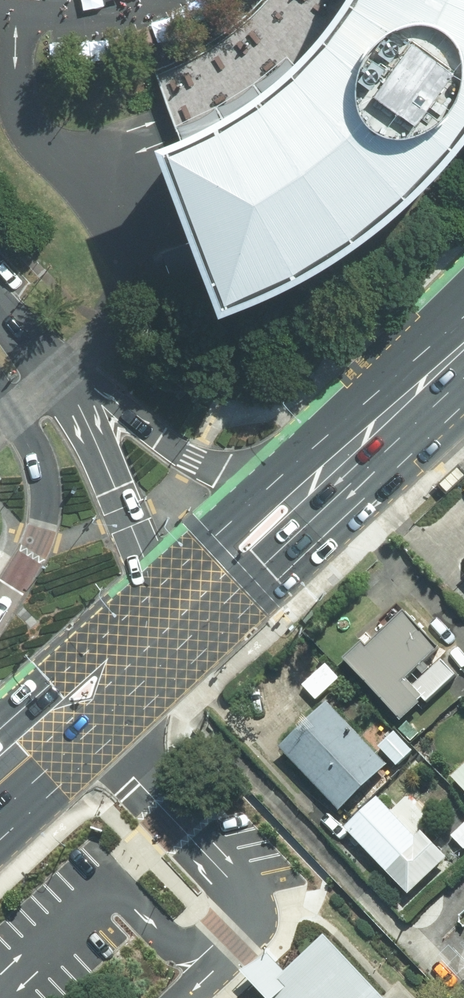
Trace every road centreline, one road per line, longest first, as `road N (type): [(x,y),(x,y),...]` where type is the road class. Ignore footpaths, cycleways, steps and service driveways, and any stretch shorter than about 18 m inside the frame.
road 1 (secondary): [(59,372),(167,448),(224,467),(317,462)]
road 2 (unclassified): [(59,372),(139,552),(149,593),(144,631)]
road 3 (secondary): [(317,462),(144,631)]
road 4 (unclassified): [(0,600),(36,537),(43,492),(34,444),(0,389)]
road 5 (secondary): [(144,631),(0,772)]
road 6 (secondary): [(463,324),(317,462)]

